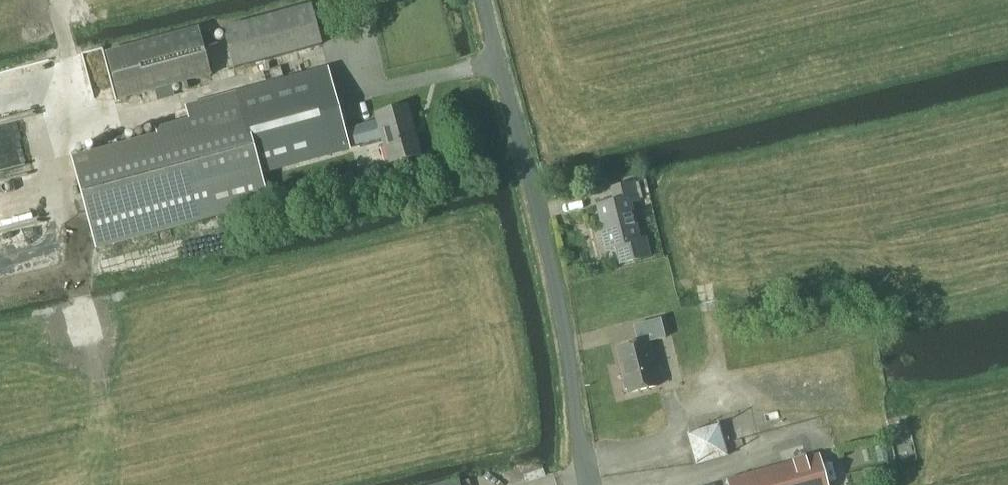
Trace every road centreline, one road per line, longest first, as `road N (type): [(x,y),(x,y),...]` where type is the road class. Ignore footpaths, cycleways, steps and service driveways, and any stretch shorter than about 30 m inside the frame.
road 1 (unclassified): [(484,0),(551,259),(587,484)]

